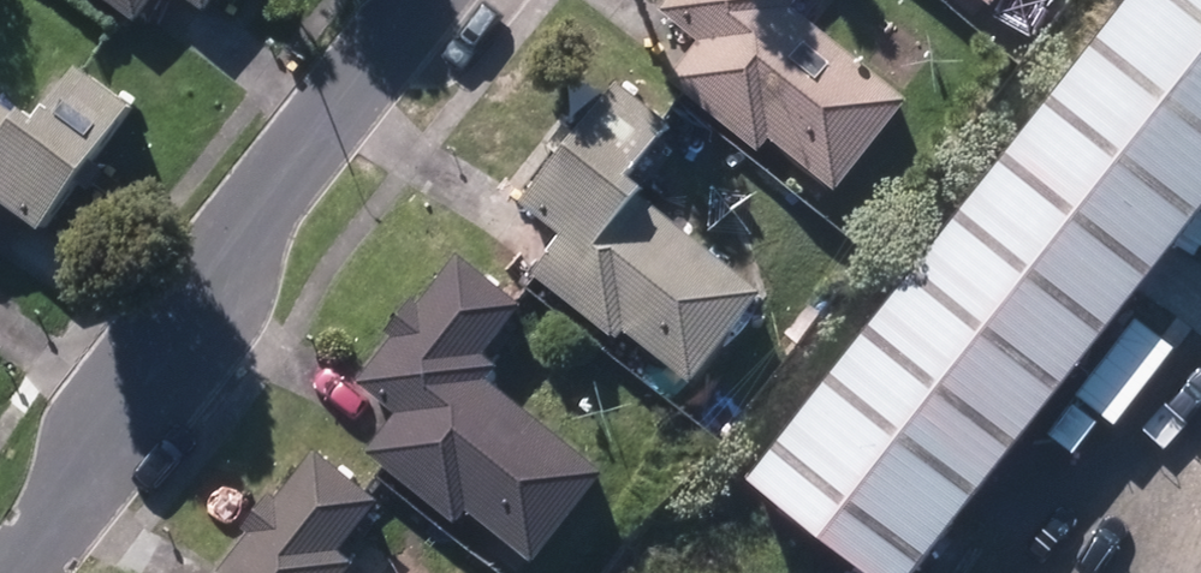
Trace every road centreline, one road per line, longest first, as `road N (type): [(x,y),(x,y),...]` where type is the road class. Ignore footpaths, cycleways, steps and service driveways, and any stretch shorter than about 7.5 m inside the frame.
road 1 (residential): [(428,0),(0,568)]

